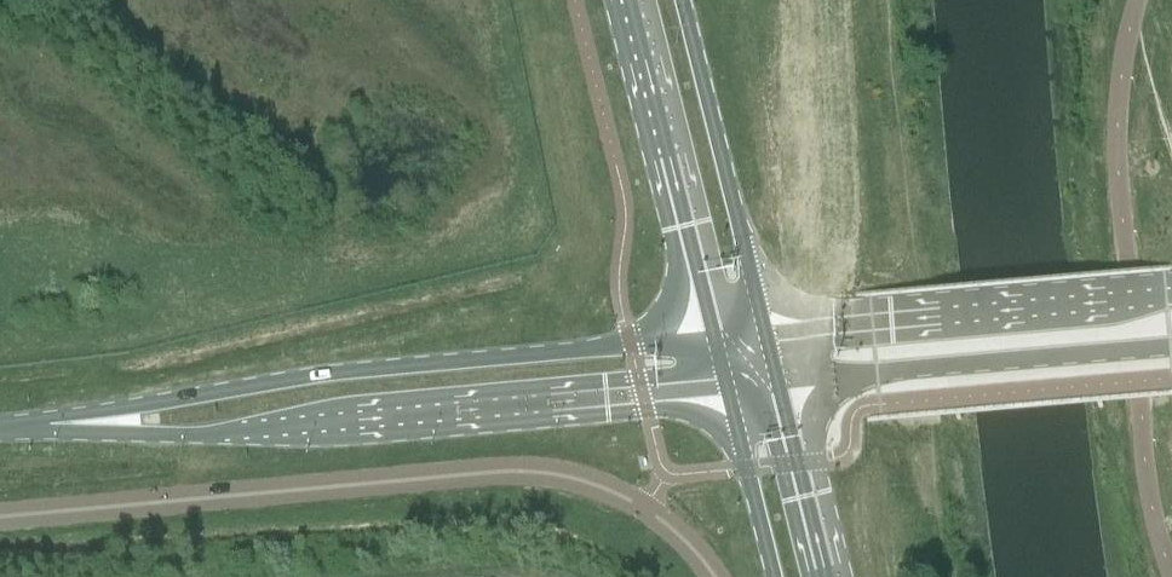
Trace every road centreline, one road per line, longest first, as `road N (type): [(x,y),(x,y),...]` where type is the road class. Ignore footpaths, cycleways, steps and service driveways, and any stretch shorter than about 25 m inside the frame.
road 1 (unclassified): [(0,517),(542,474),(596,487),(665,526),(713,576)]
road 2 (tertiary): [(100,425),(165,436),(725,390)]
road 3 (tertiary): [(714,341),(320,376),(167,404),(100,425)]
road 4 (unclassified): [(1171,294),(765,337)]
road 5 (unclassified): [(777,386),(1171,352)]
road 6 (secondary): [(629,0),(714,341)]
road 7 (secondary): [(765,337),(681,0)]
road 8 (secondary): [(825,576),(777,386)]
road 9 (secondary): [(725,390),(772,576)]

